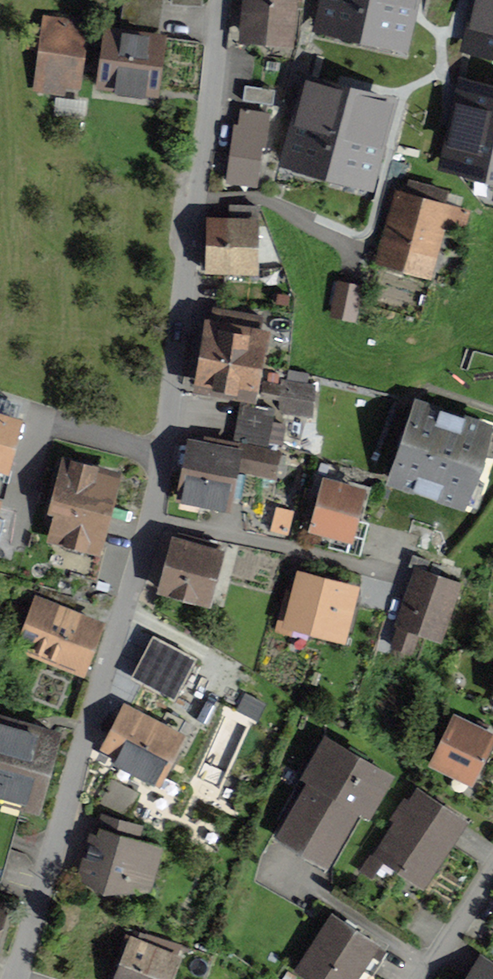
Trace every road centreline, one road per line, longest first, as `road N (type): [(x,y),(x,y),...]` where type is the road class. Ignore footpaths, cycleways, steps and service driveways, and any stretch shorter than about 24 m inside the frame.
road 1 (residential): [(16,978),(156,501),(220,0)]
road 2 (residential): [(419,978),(492,865)]

